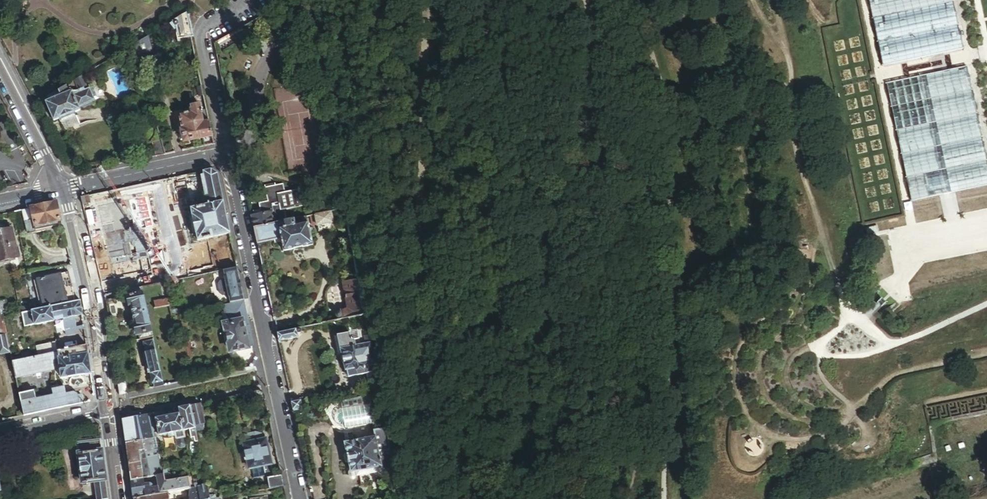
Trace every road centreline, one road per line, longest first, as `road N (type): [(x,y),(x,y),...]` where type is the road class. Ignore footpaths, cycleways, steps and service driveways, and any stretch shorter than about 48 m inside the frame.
road 1 (residential): [(63,189),(226,155),(300,498)]
road 2 (secondary): [(109,412),(63,189)]
road 3 (secondary): [(63,189),(0,70)]

